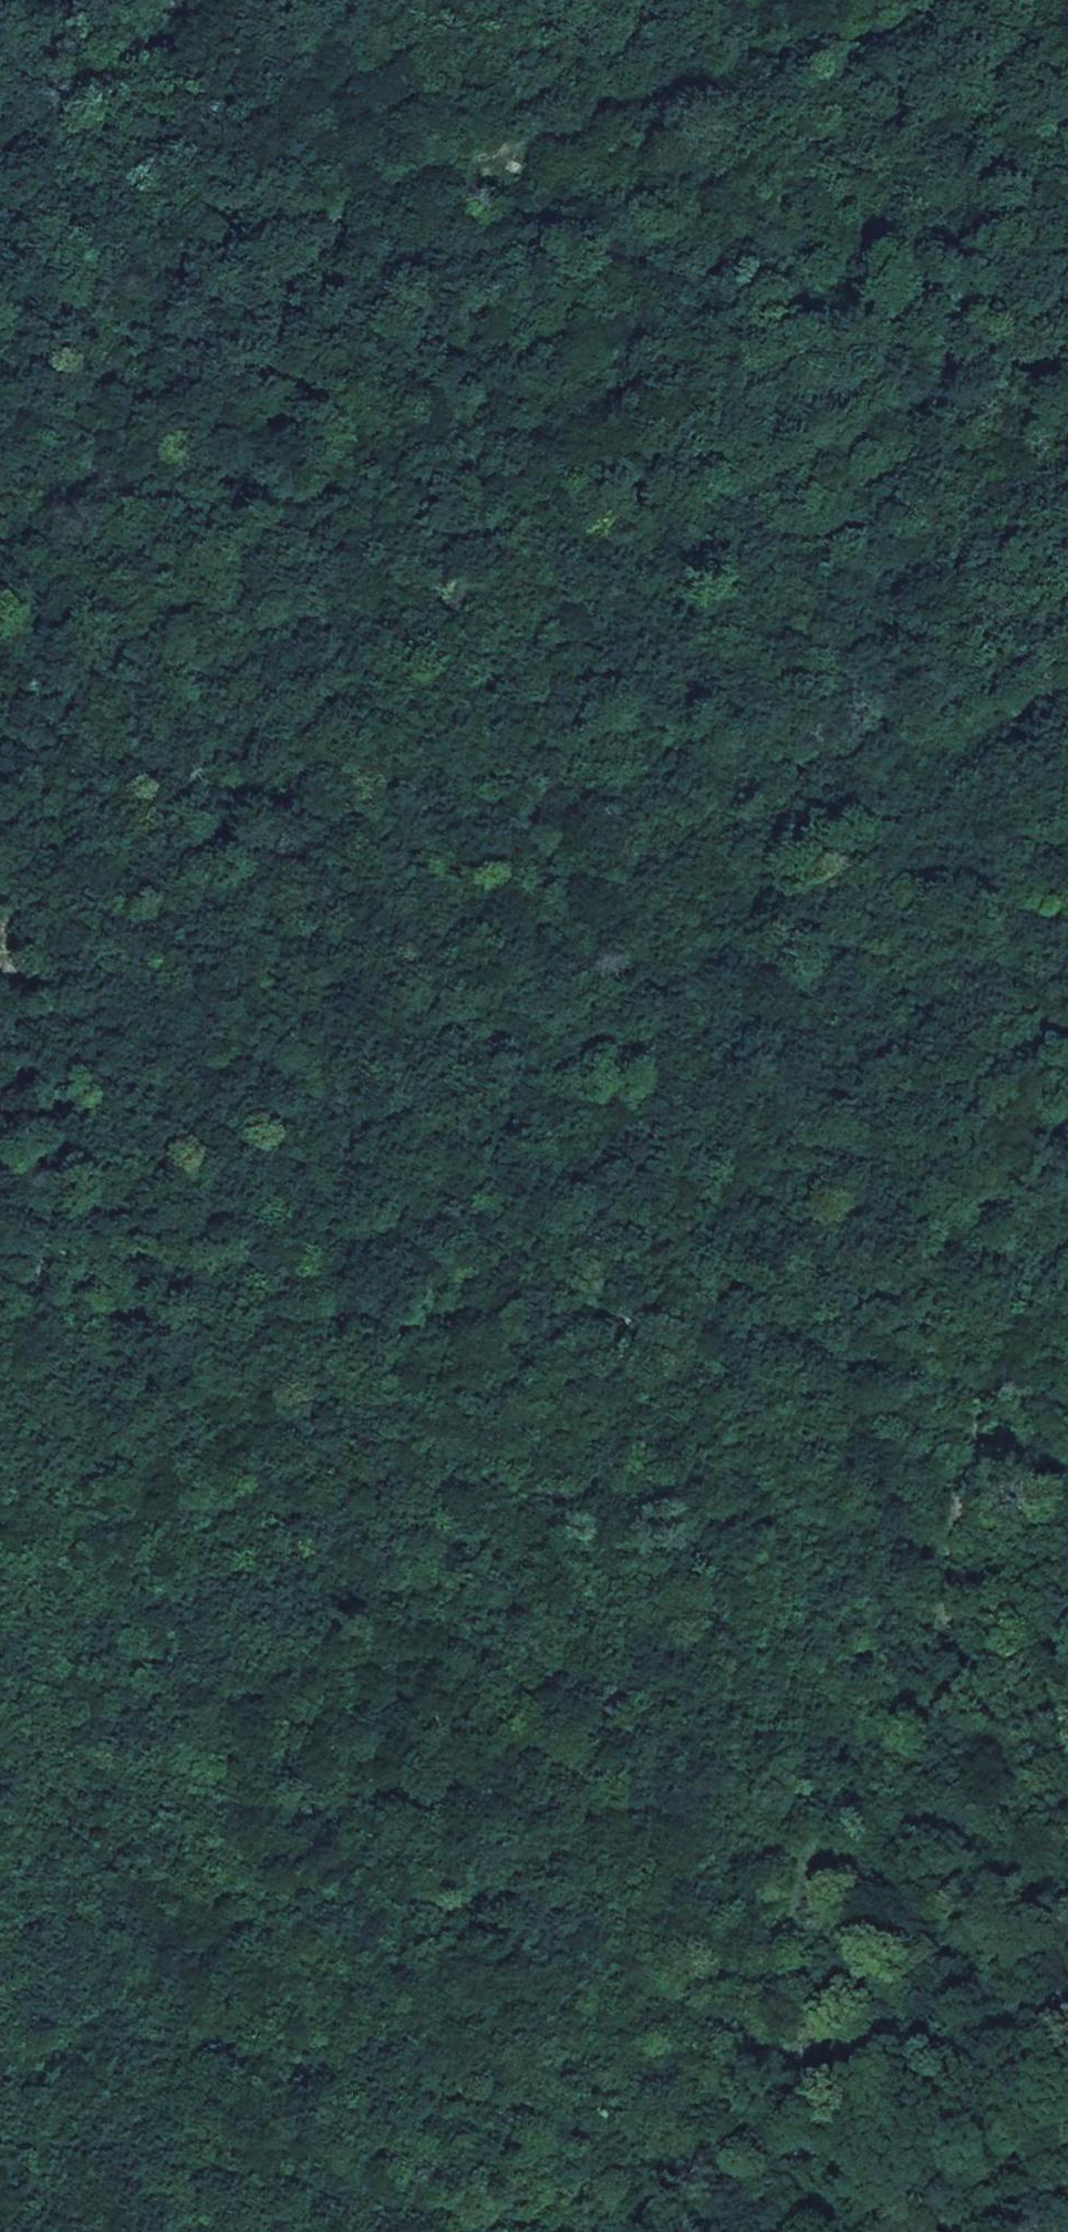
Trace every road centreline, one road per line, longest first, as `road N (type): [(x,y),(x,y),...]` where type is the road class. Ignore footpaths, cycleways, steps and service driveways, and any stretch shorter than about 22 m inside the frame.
road 1 (track): [(1067,1415),(1028,1392),(603,1311),(76,1298),(0,1258)]
road 2 (track): [(1067,1882),(865,2231)]
road 3 (track): [(1028,1392),(958,1539),(962,1642),(1067,1698)]

